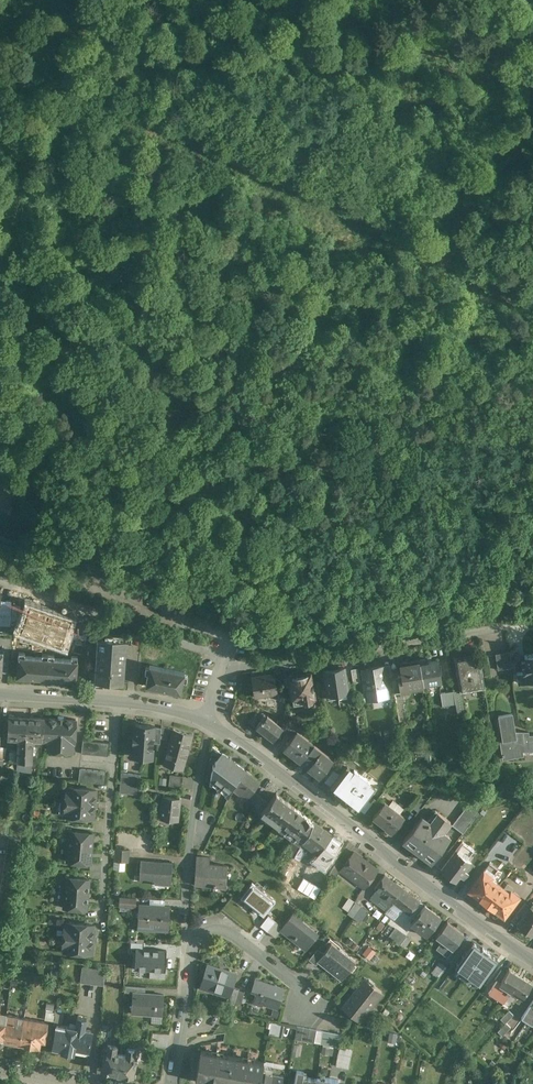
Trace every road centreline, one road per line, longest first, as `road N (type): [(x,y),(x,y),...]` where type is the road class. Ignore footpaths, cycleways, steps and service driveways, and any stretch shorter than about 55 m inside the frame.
road 1 (residential): [(532,964),(209,721)]
road 2 (track): [(532,437),(318,433),(195,419)]
road 3 (residential): [(500,627),(253,667),(222,661)]
road 4 (residential): [(222,661),(0,581)]
road 5 (residential): [(209,721),(119,702),(0,694)]
road 6 (residential): [(194,941),(186,906),(190,836),(207,740)]
road 7 (track): [(0,539),(134,600)]
road 8 (residential): [(194,941),(224,927),(313,998)]
road 9 (residential): [(170,1083),(194,941)]
road 10 (track): [(222,661),(226,630),(134,600)]

